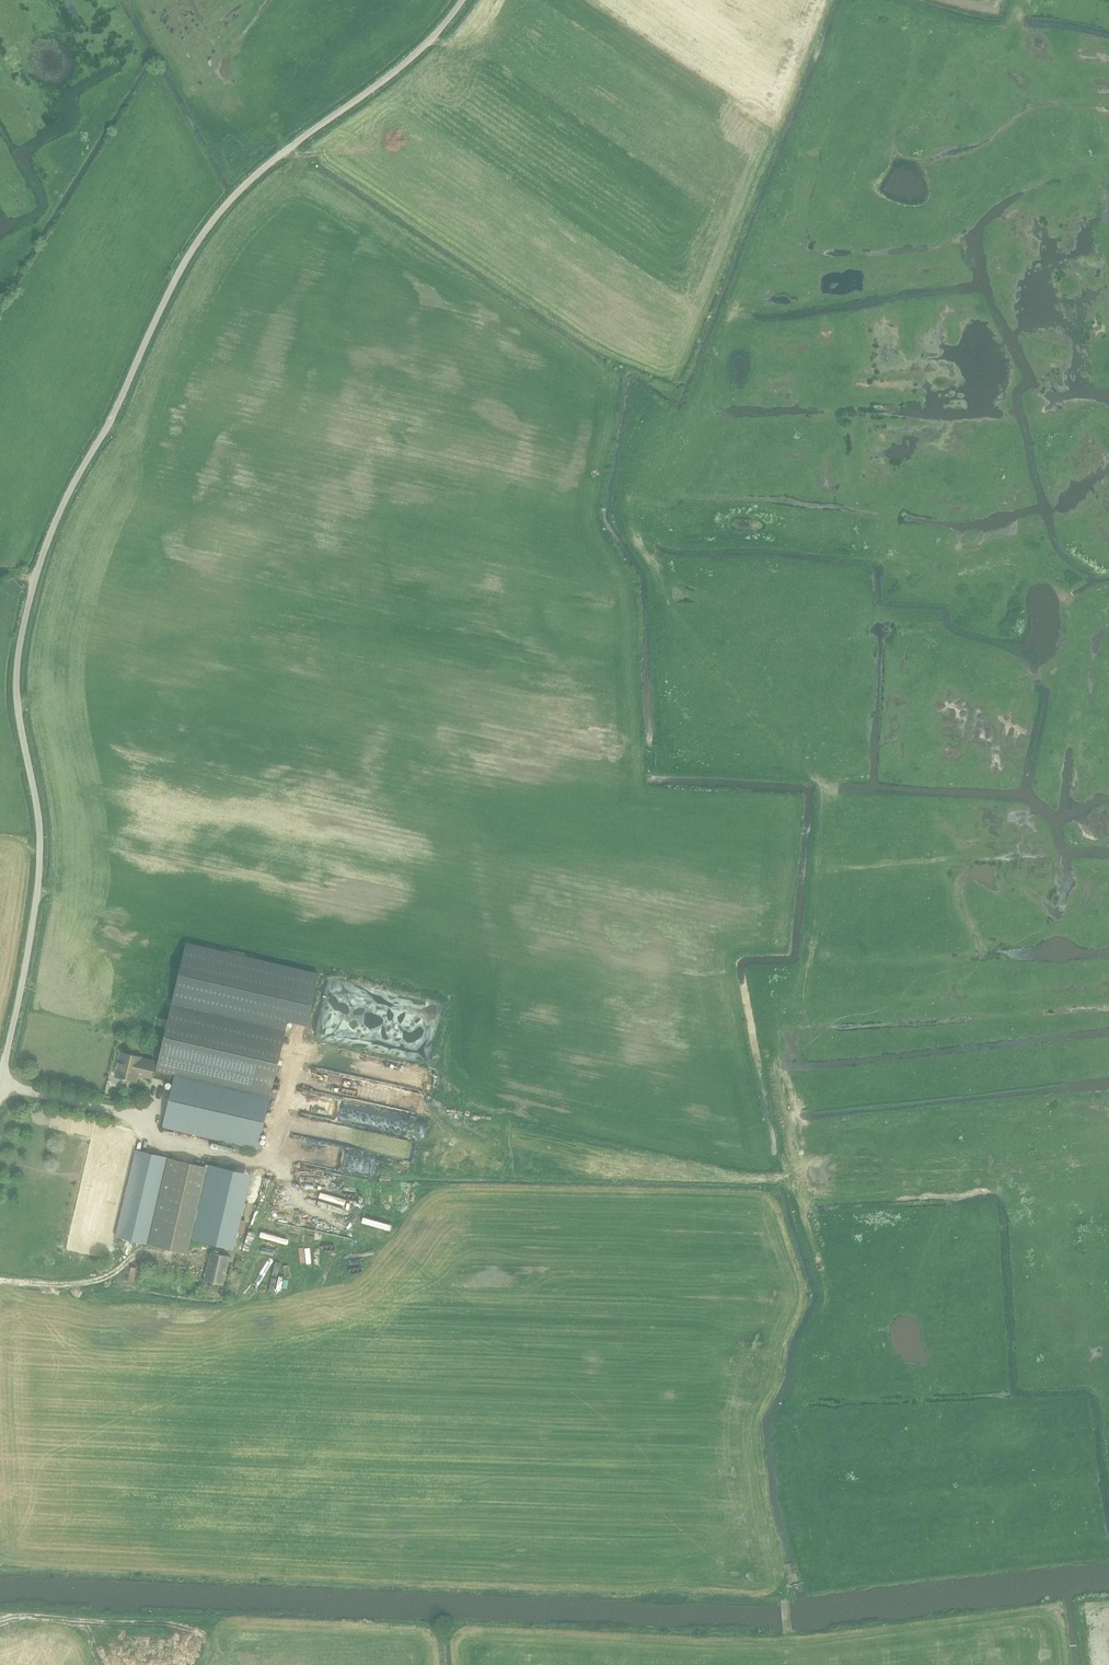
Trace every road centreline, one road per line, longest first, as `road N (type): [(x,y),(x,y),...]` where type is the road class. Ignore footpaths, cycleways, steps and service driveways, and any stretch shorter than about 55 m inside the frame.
road 1 (unclassified): [(0,1084),(40,856),(17,704),(18,653),(59,511),(209,224),(278,155),(427,43),(461,0)]

